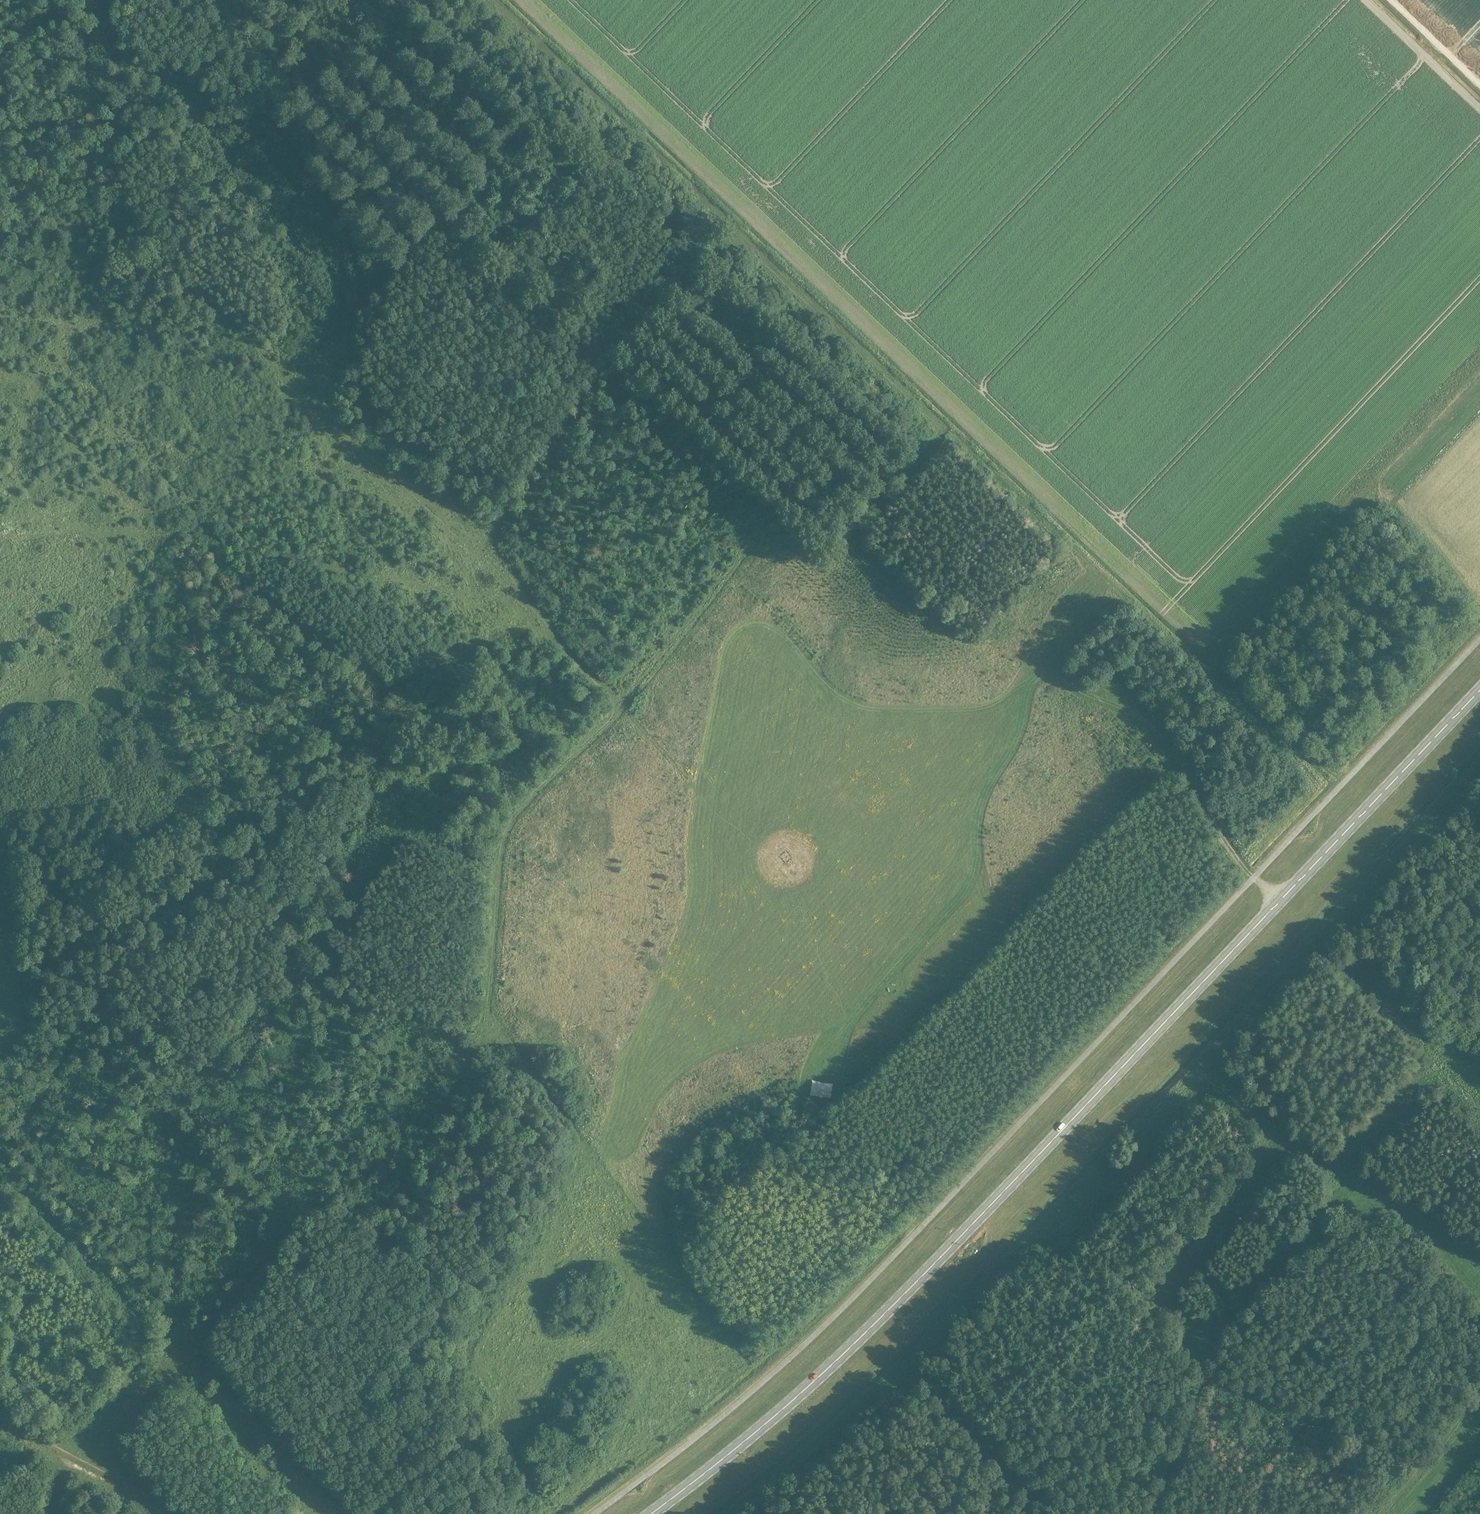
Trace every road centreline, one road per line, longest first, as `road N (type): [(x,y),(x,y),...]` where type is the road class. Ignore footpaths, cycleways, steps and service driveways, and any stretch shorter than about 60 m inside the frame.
road 1 (secondary): [(652,1513),(871,1328),(1479,691)]
road 2 (track): [(1251,876),(1155,727),(1129,700),(1104,691)]
road 3 (track): [(1379,1513),(1440,1450),(1479,1389)]

